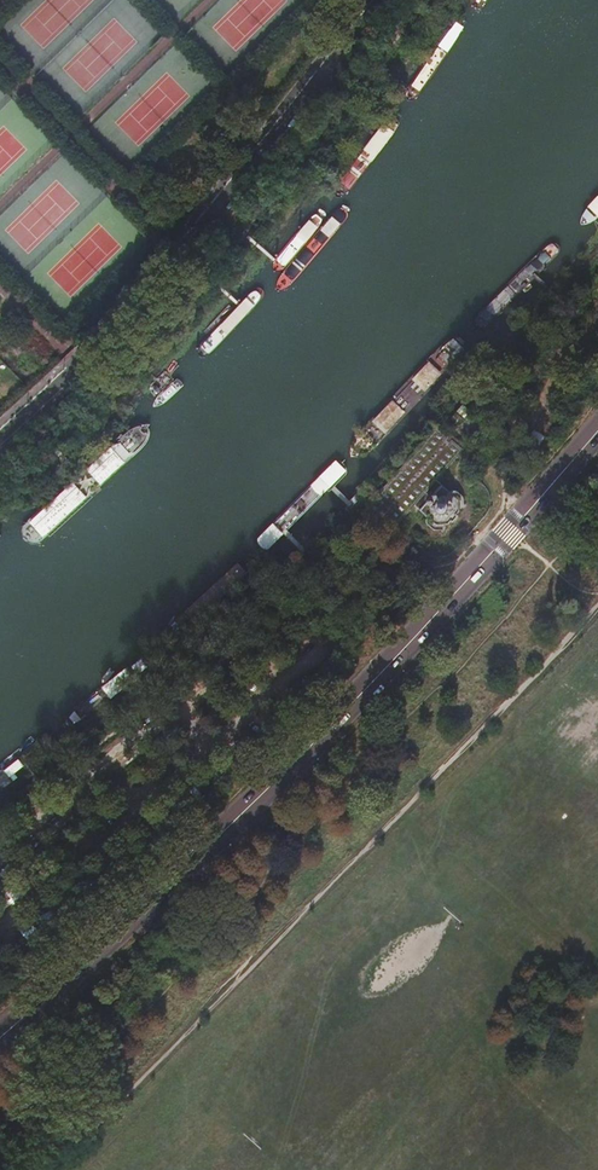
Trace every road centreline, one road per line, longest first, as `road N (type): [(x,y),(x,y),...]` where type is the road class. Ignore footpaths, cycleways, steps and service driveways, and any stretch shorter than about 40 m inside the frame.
road 1 (primary): [(597,426),(386,666),(224,831),(0,1034)]

